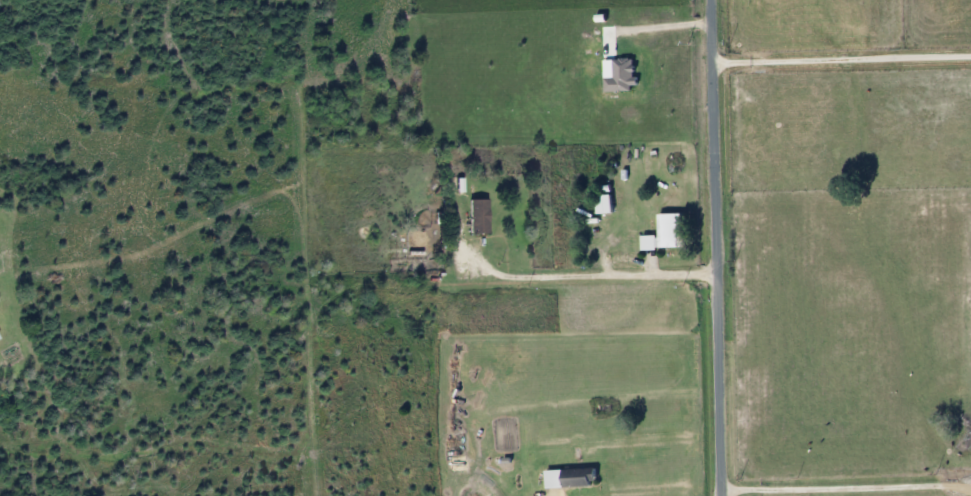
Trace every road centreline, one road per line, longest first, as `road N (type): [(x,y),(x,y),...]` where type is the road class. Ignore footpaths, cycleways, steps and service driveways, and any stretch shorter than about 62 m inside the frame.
road 1 (residential): [(723,495),(715,0)]

